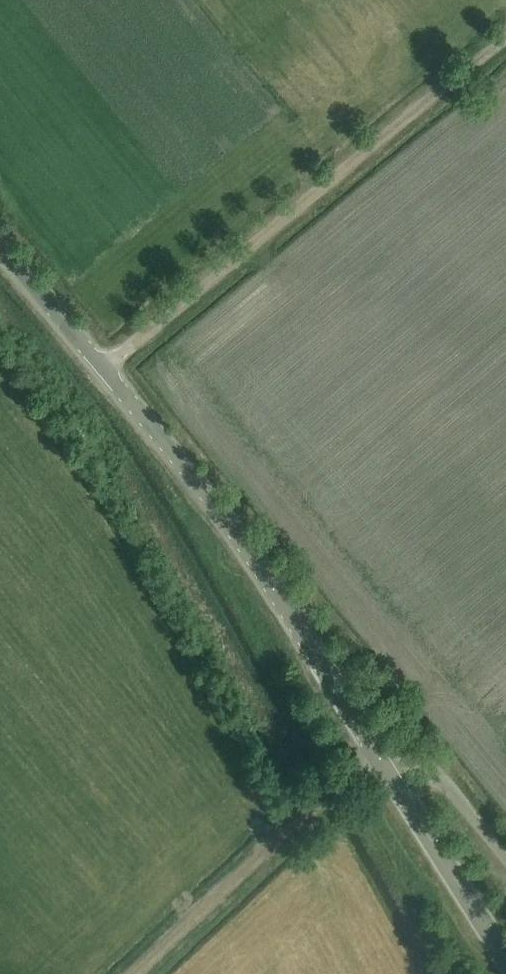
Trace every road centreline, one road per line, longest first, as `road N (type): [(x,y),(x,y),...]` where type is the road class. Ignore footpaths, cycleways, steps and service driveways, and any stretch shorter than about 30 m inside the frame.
road 1 (unclassified): [(505,956),(261,579),(0,250)]
road 2 (track): [(505,35),(100,371)]
road 3 (track): [(137,973),(376,754)]

